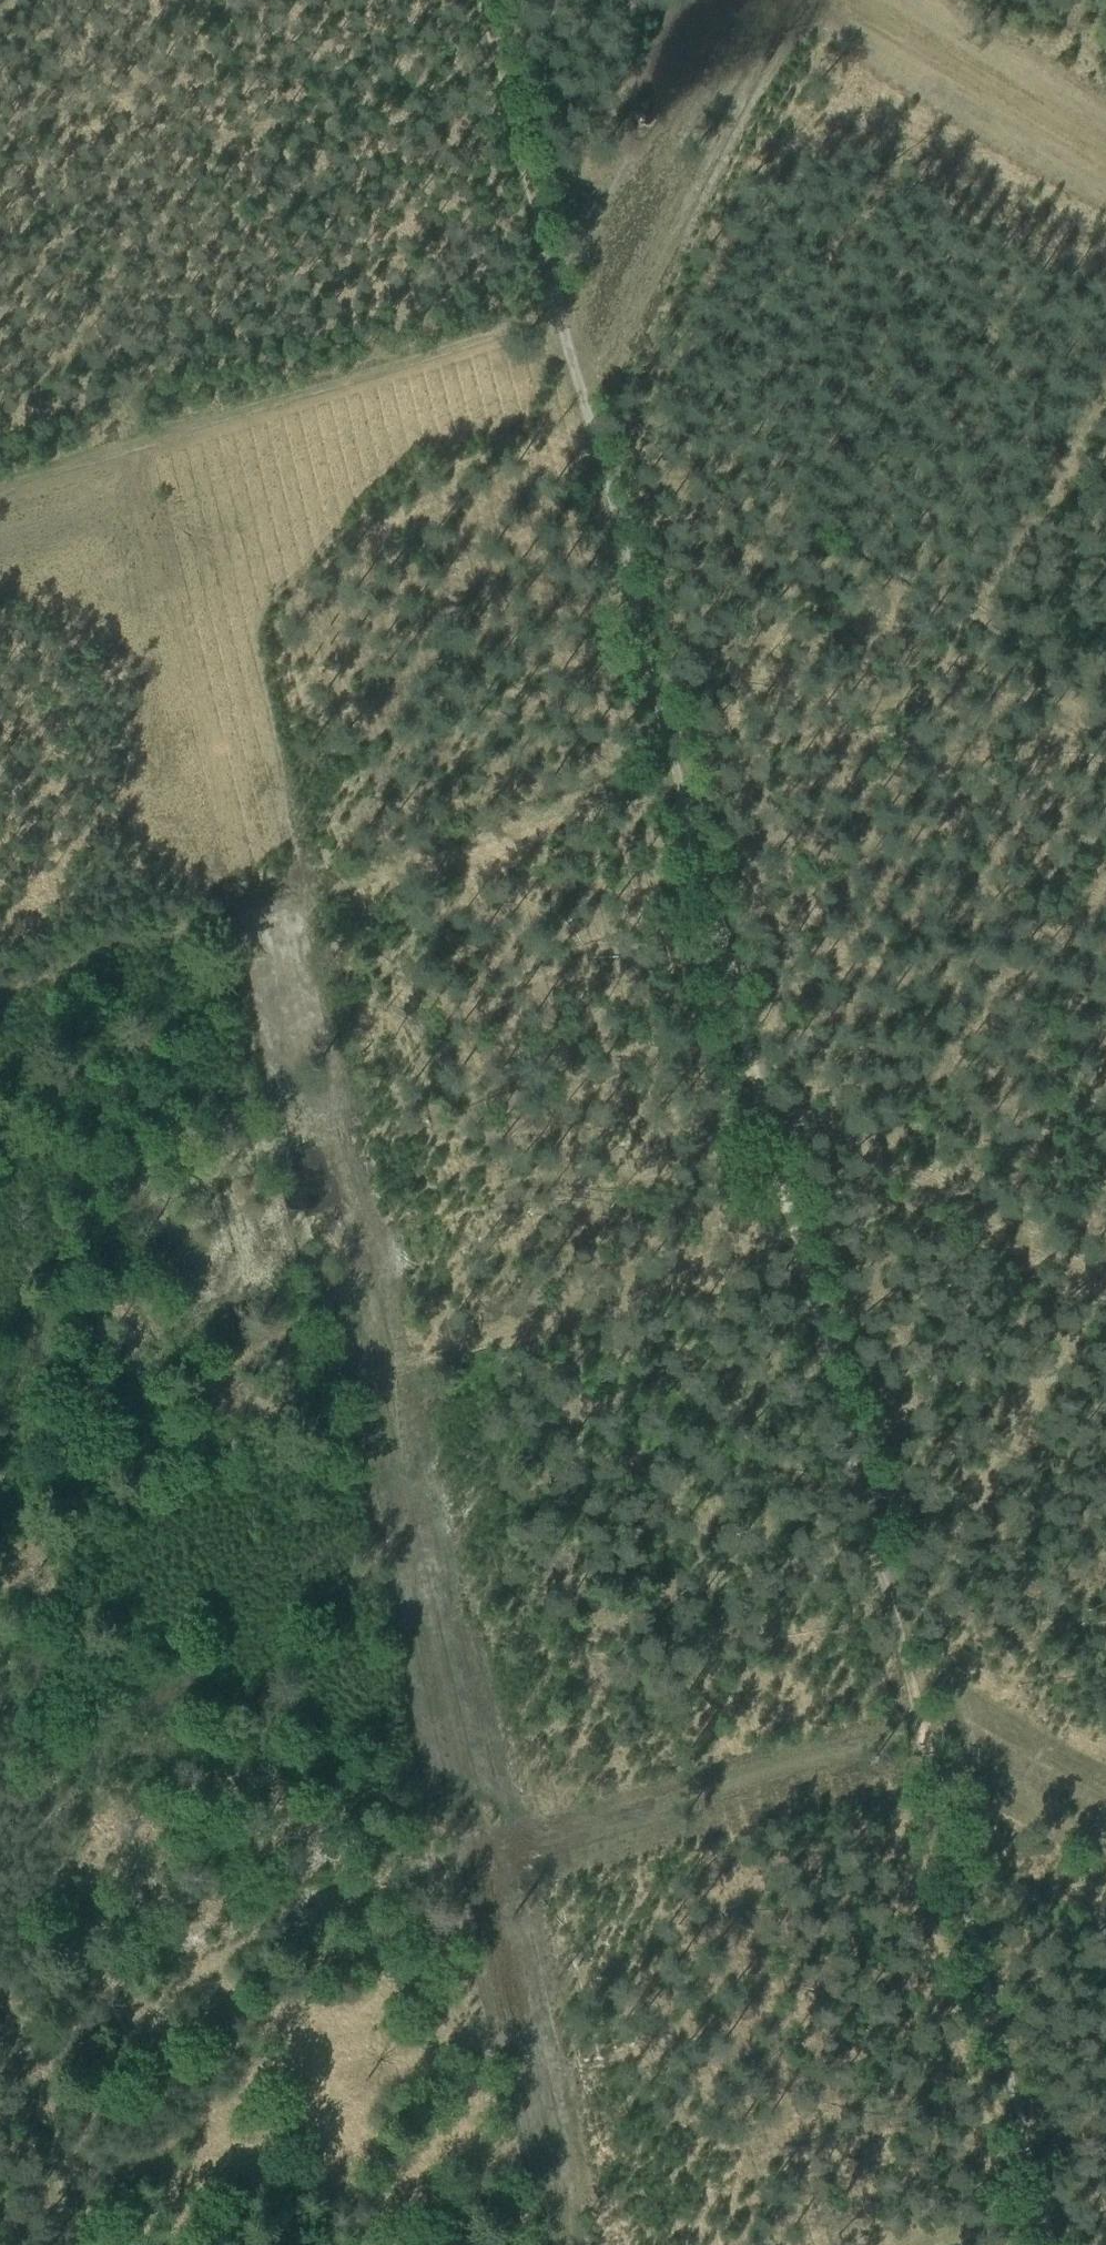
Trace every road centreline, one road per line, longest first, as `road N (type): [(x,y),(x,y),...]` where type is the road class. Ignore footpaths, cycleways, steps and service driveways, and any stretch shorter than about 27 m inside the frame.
road 1 (track): [(1049,2244),(563,317)]
road 2 (track): [(0,492),(563,317)]
road 3 (track): [(563,317),(481,0)]

